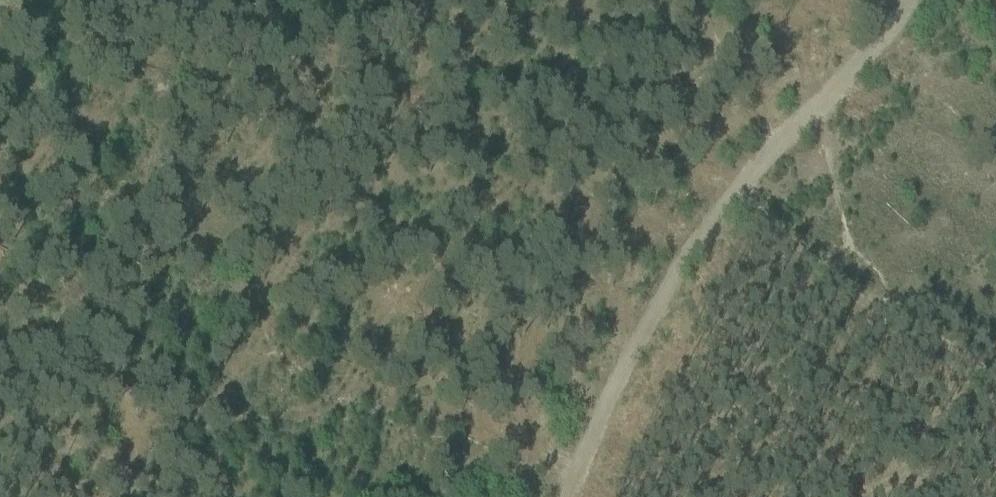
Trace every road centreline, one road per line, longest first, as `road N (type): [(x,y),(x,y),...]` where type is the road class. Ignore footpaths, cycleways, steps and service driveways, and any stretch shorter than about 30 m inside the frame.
road 1 (track): [(921,0),(733,215),(593,438),(568,496)]
road 2 (track): [(156,496),(0,422)]

